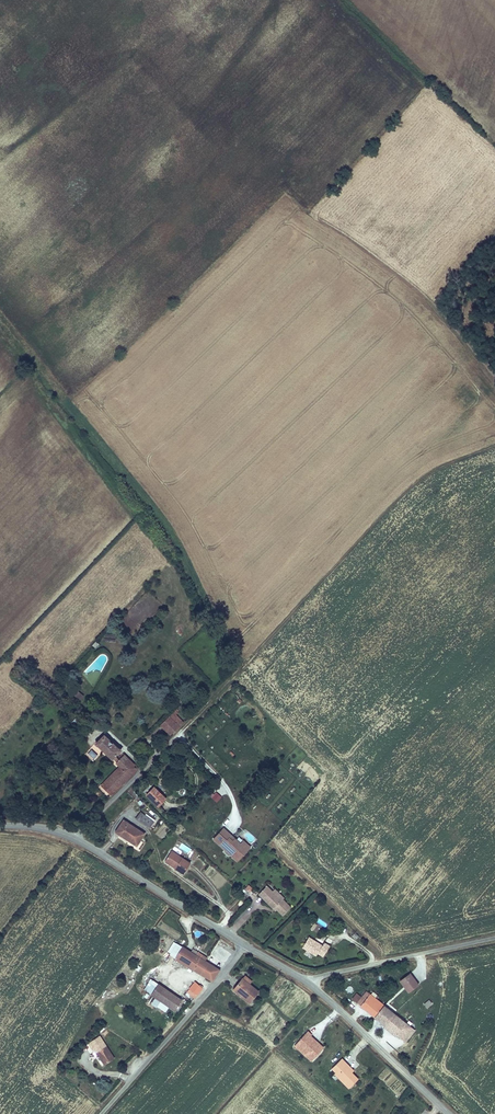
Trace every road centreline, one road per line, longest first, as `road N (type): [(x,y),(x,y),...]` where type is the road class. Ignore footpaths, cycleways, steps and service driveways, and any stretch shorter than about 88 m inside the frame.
road 1 (unclassified): [(102,1113),(245,945)]
road 2 (tertiary): [(76,839),(245,945)]
road 3 (unclassified): [(309,984),(494,939)]
road 4 (tertiary): [(309,984),(449,1113)]

